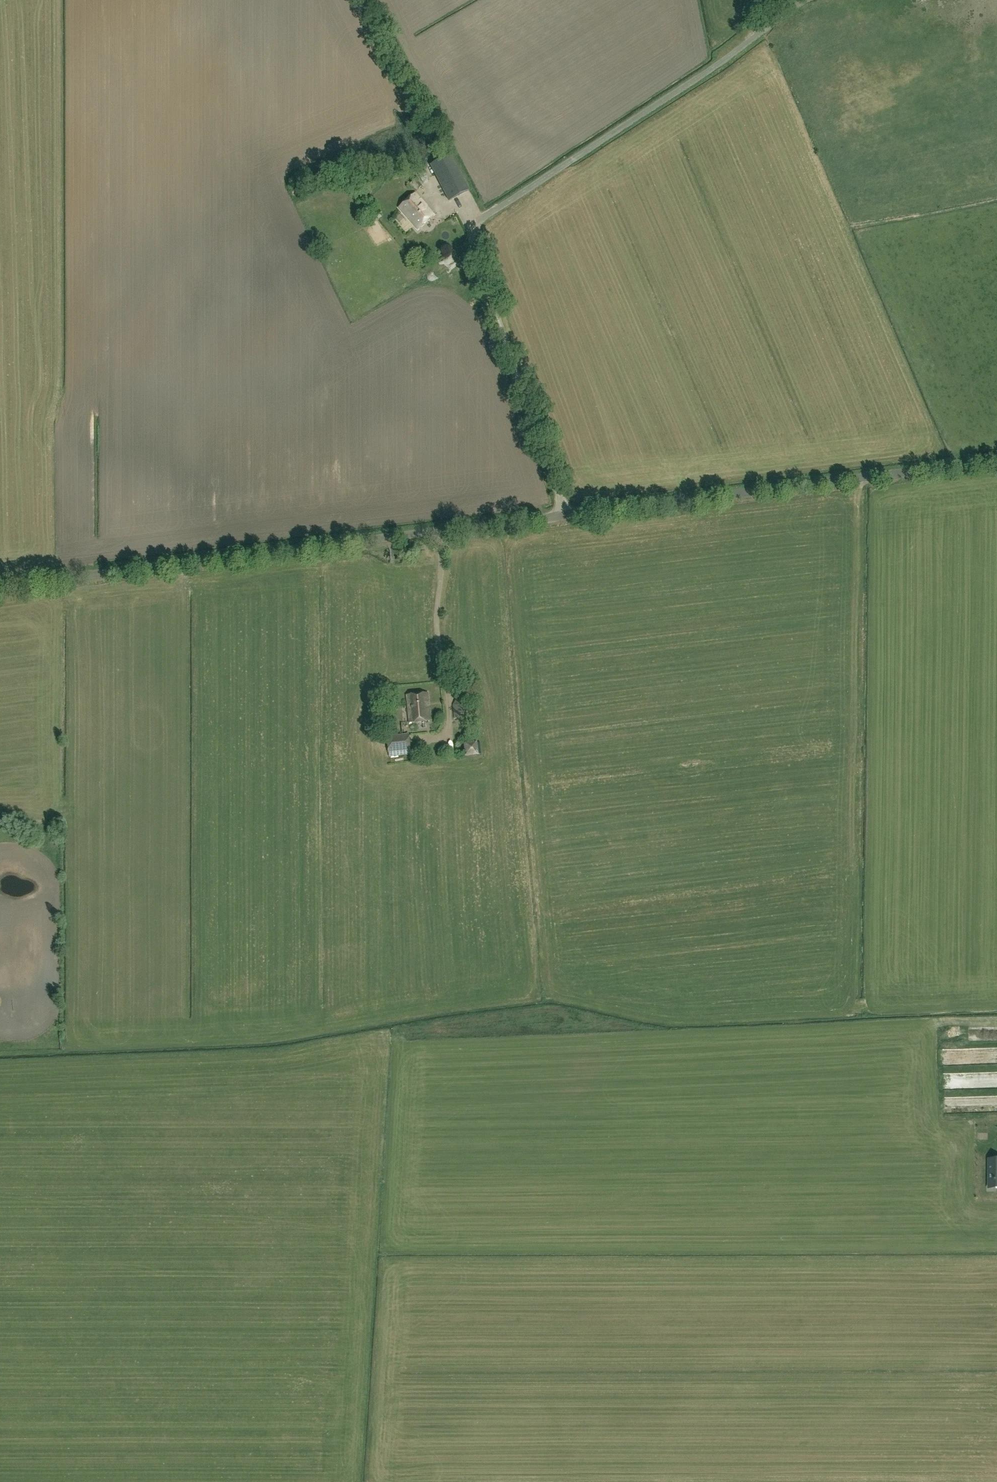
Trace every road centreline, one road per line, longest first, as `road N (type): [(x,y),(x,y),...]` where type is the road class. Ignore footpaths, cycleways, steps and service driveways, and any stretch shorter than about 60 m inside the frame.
road 1 (unclassified): [(0,587),(996,461)]

